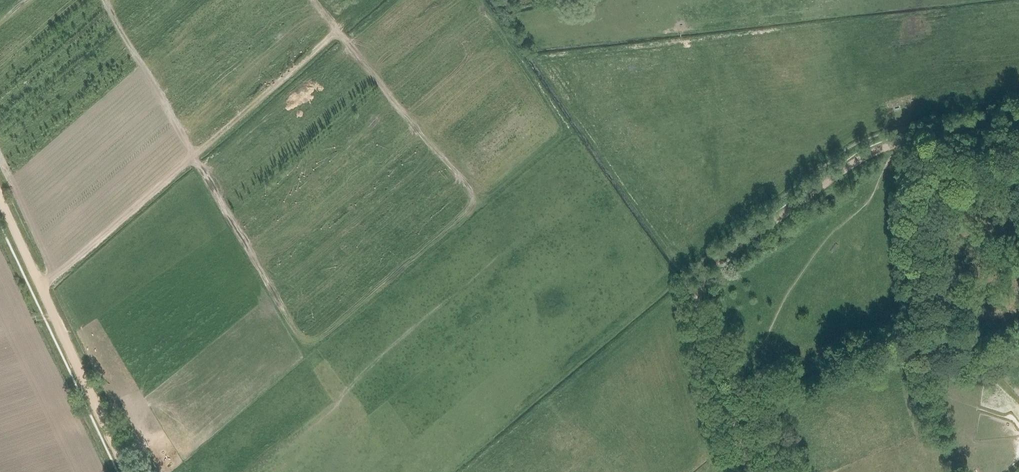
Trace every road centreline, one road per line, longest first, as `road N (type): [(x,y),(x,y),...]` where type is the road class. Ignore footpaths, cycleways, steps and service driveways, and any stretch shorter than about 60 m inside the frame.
road 1 (track): [(749,471),(704,331),(698,299),(705,274),(878,150),(1018,120)]
road 2 (track): [(0,201),(129,471)]

